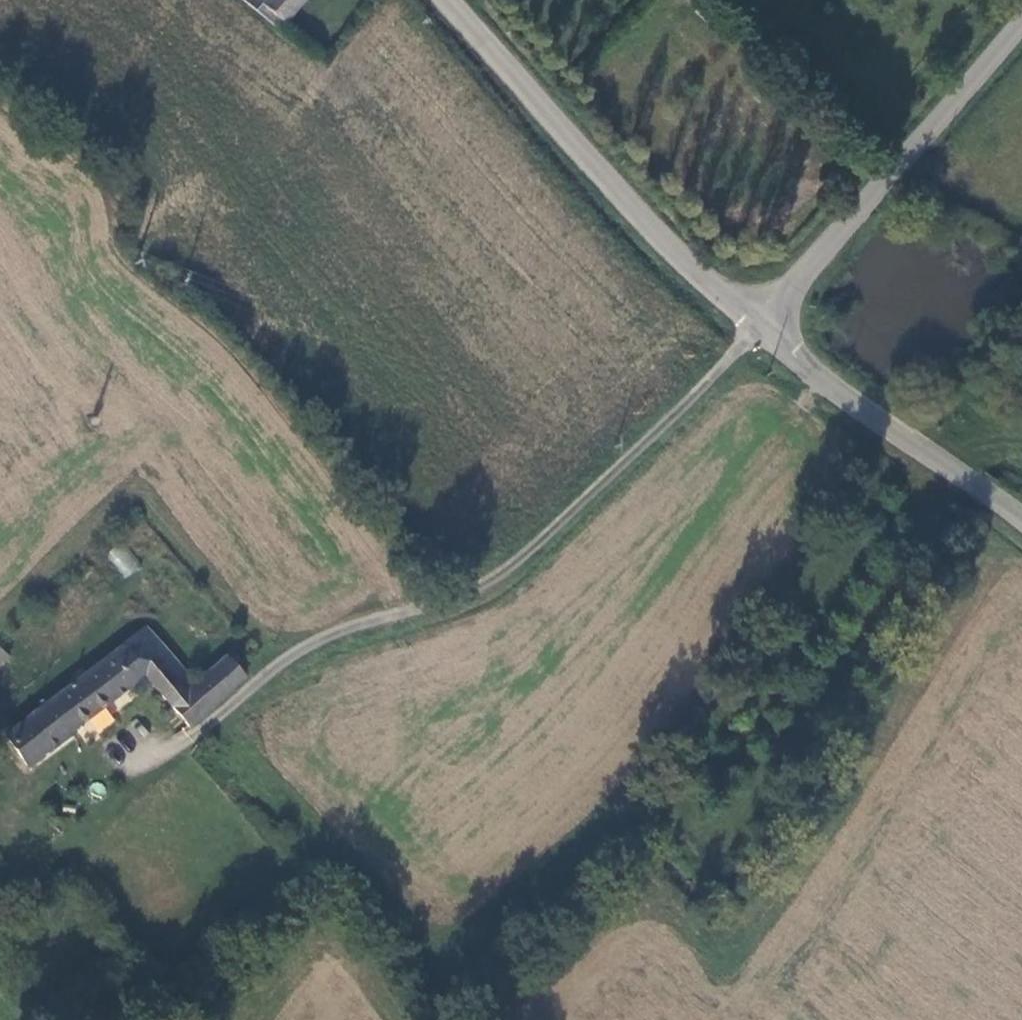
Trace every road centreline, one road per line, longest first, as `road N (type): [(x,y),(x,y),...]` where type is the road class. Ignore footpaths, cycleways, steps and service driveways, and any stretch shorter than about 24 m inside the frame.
road 1 (tertiary): [(446,0),(684,261),(760,331)]
road 2 (unclassified): [(1021,19),(760,331)]
road 3 (tertiary): [(760,331),(1021,521)]

